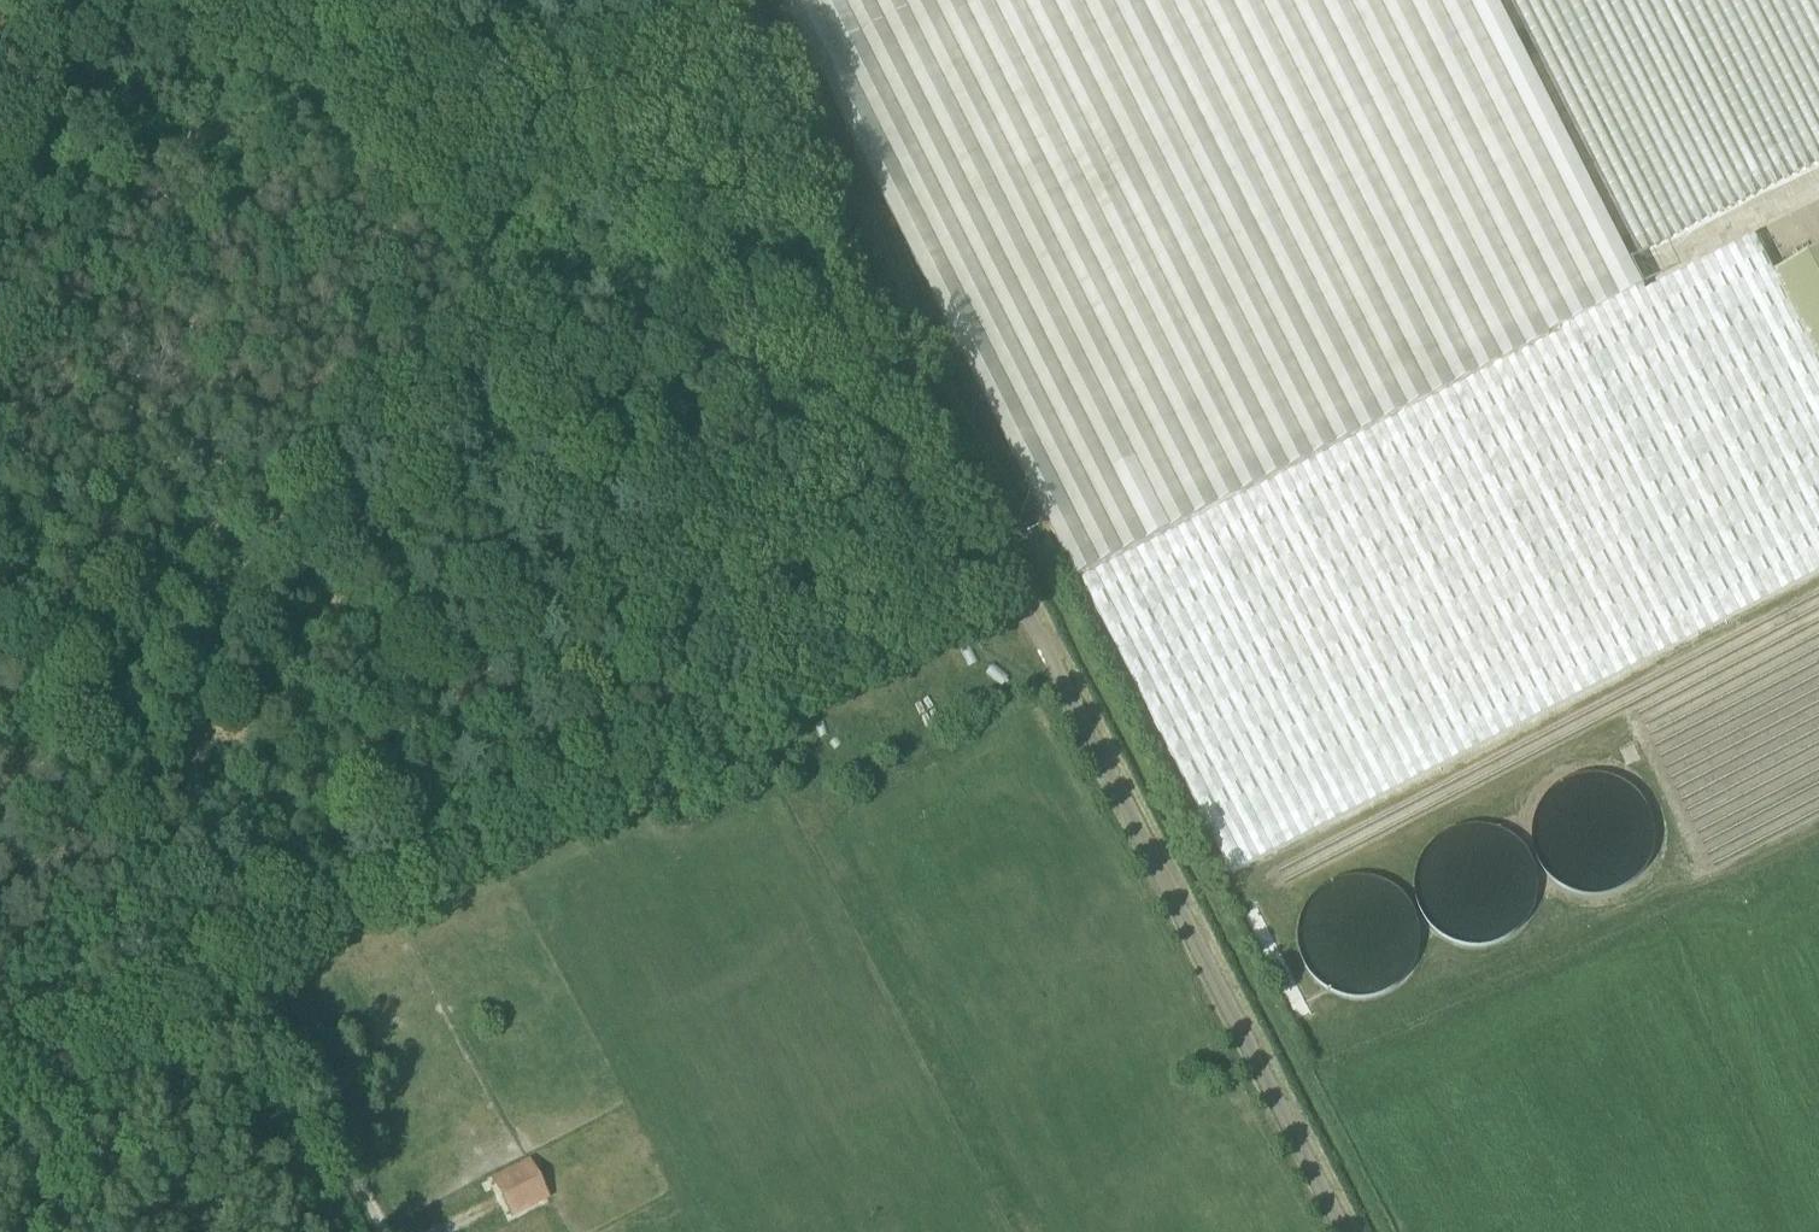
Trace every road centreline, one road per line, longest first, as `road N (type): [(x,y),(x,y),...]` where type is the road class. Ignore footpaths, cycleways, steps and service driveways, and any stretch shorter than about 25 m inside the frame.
road 1 (track): [(0,1095),(207,991),(0,582)]
road 2 (track): [(743,0),(1019,512)]
road 3 (track): [(0,217),(435,0)]

